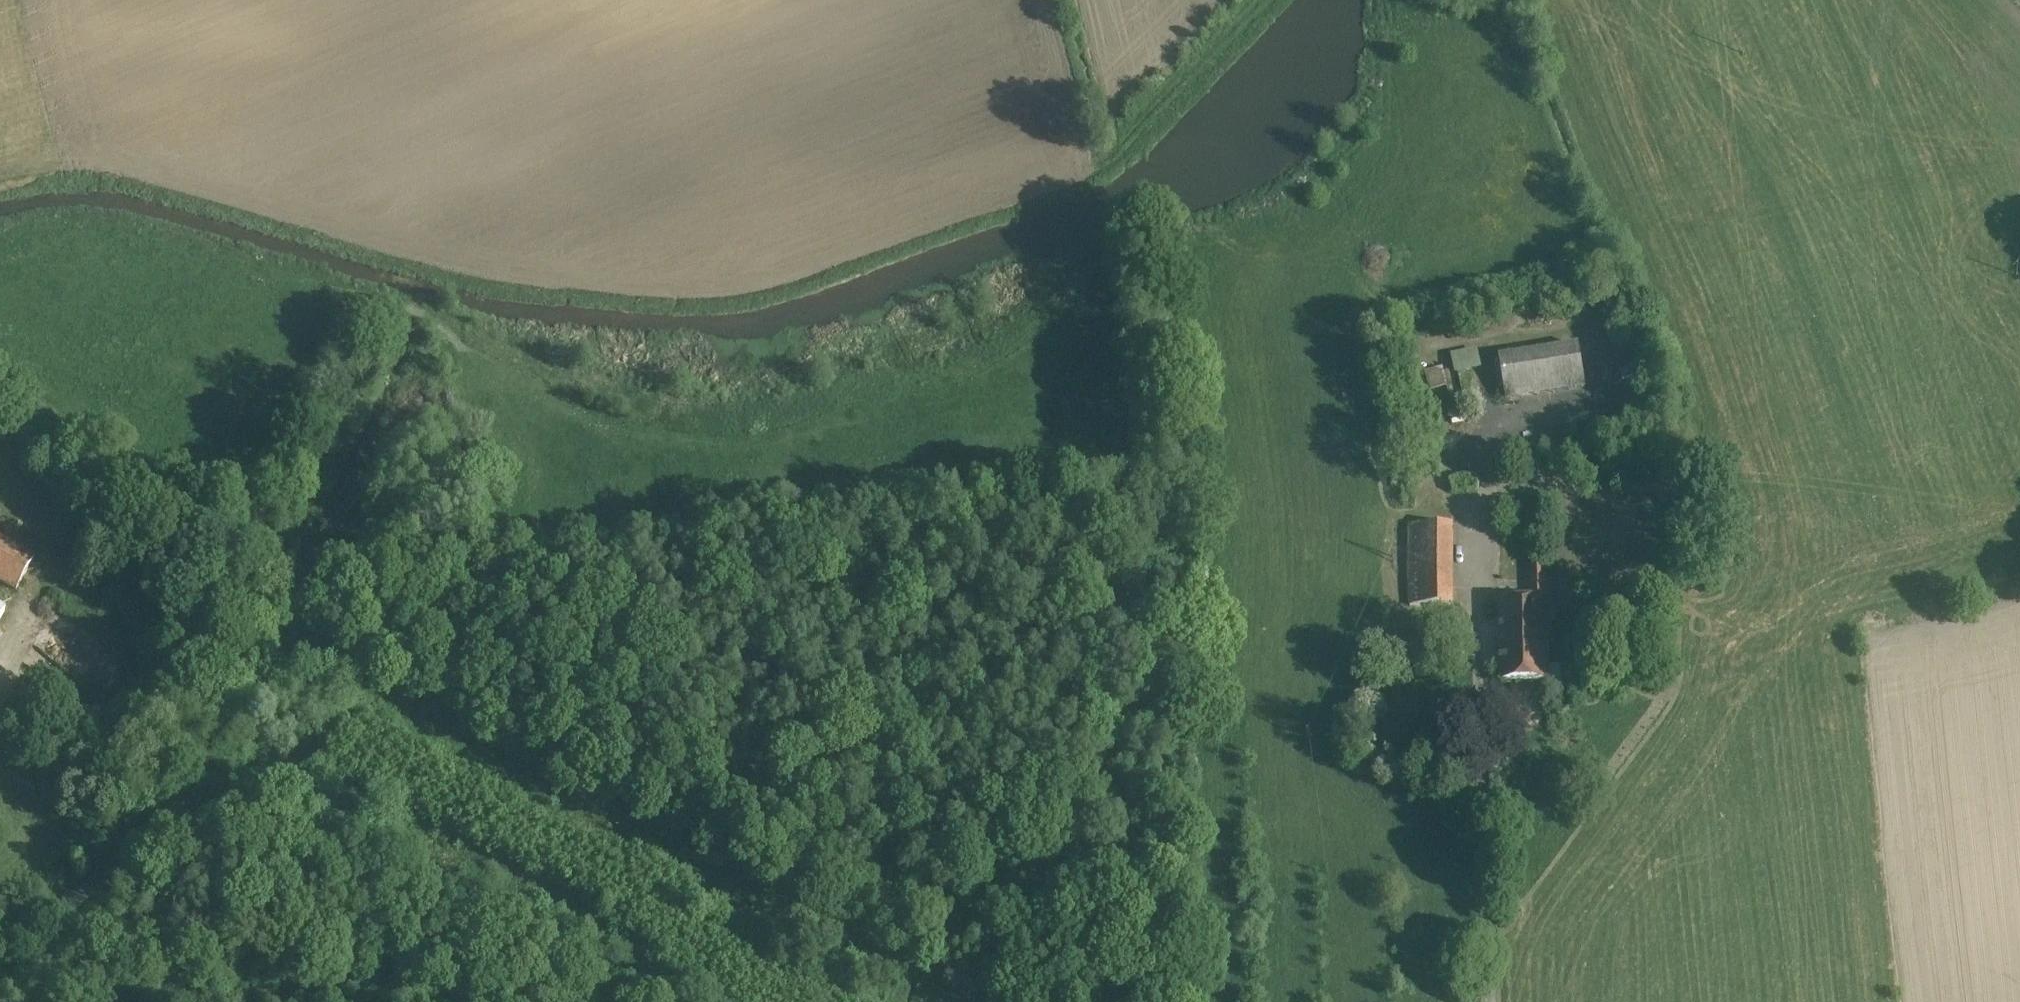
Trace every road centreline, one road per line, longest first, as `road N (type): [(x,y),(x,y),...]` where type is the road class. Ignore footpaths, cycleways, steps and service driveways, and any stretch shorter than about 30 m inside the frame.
road 1 (unclassified): [(644,1001),(231,817),(110,851),(0,954)]

